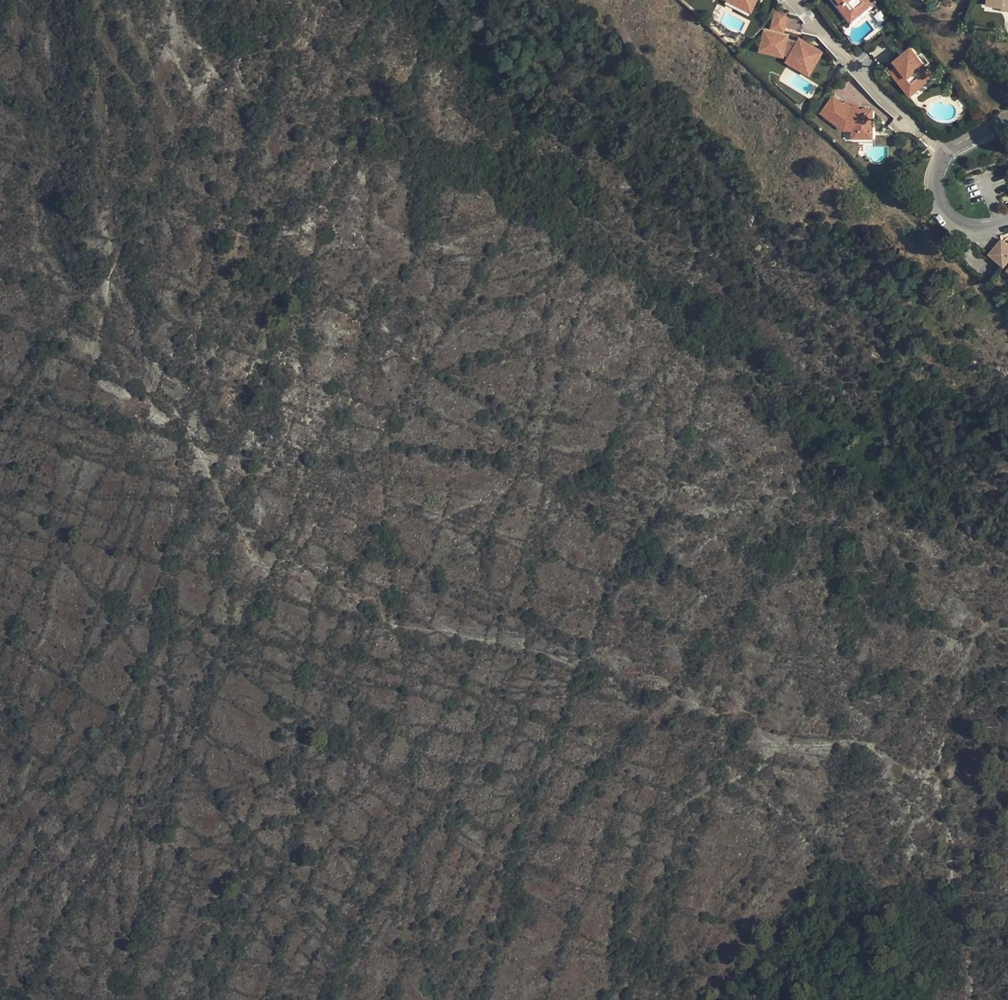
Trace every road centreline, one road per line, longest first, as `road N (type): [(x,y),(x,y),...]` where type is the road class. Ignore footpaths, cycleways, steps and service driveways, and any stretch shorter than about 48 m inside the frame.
road 1 (residential): [(947,153),(795,0)]
road 2 (residential): [(1007,220),(954,223),(945,213),(937,187),(947,153)]

